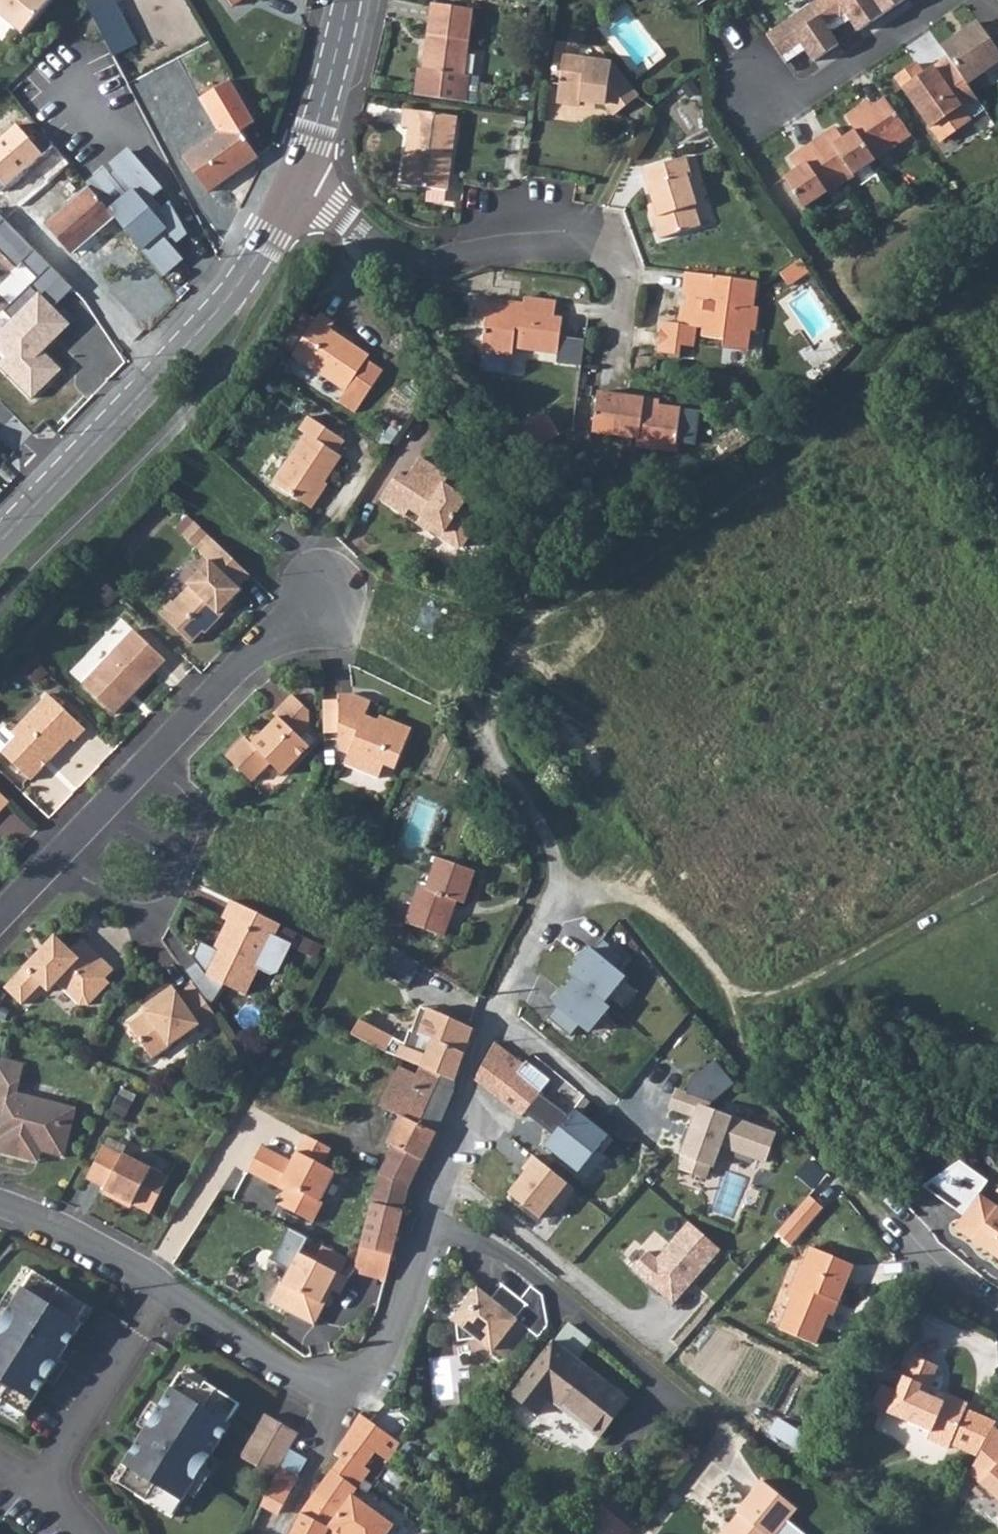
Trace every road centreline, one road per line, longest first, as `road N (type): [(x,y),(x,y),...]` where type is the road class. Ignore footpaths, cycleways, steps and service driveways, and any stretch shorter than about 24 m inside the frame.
road 1 (residential): [(0,1209),(40,1219),(111,1255),(312,1384),(340,1393),(372,1376),(400,1316),(467,1079),(497,1015)]
road 2 (track): [(517,785),(488,739),(509,644),(736,495),(884,375),(927,311),(997,258)]
road 3 (residential): [(0,922),(267,641),(335,588)]
road 4 (residential): [(0,532),(229,301),(299,184)]
road 5 (track): [(836,1164),(766,1083),(731,1021),(728,993),(630,887),(554,888)]
road 6 (track): [(370,237),(544,526),(608,578)]
road 7 (residential): [(616,334),(615,288),(595,240),(527,229),(448,251),(370,237),(299,184)]
road 8 (residential): [(517,785),(548,844),(554,888),(497,1015)]
road 9 (residential): [(997,1303),(945,1270),(836,1164)]
road 10 (residential): [(936,0),(797,95),(755,96)]
road 11 (residential): [(299,184),(342,0)]

